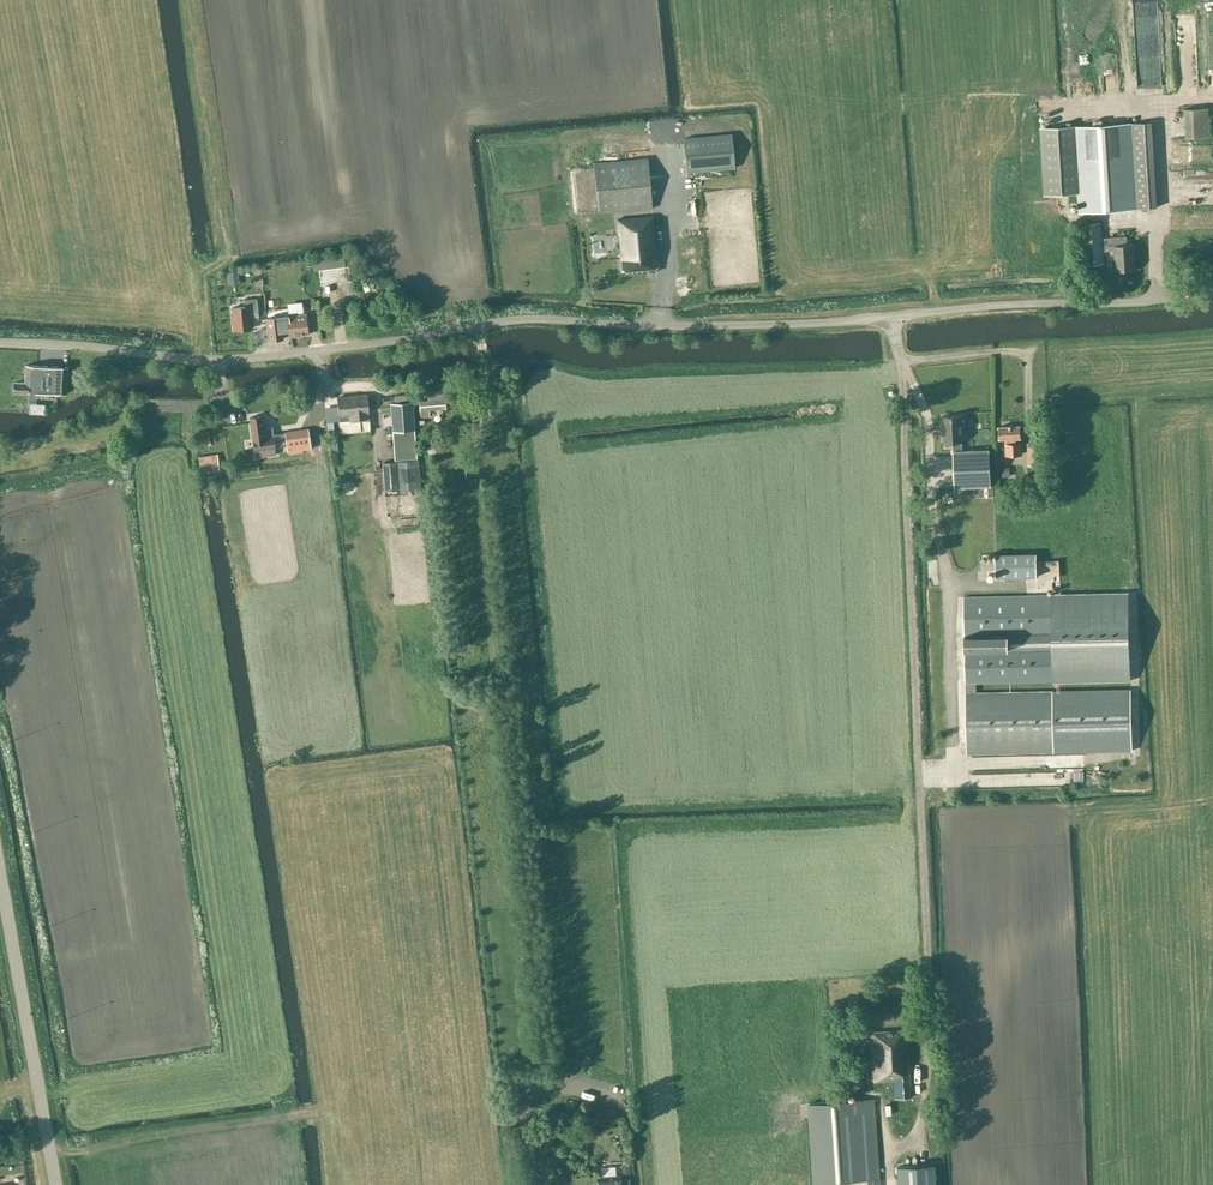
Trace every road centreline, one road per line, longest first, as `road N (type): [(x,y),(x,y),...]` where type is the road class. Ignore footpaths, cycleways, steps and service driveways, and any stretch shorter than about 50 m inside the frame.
road 1 (unclassified): [(0,342),(228,359),(522,318),(811,323),(1212,292)]
road 2 (track): [(479,325),(477,480),(536,1074),(556,1115)]
road 3 (tertiary): [(56,1184),(0,873)]
road 4 (track): [(892,316),(927,417),(933,465),(943,470)]

